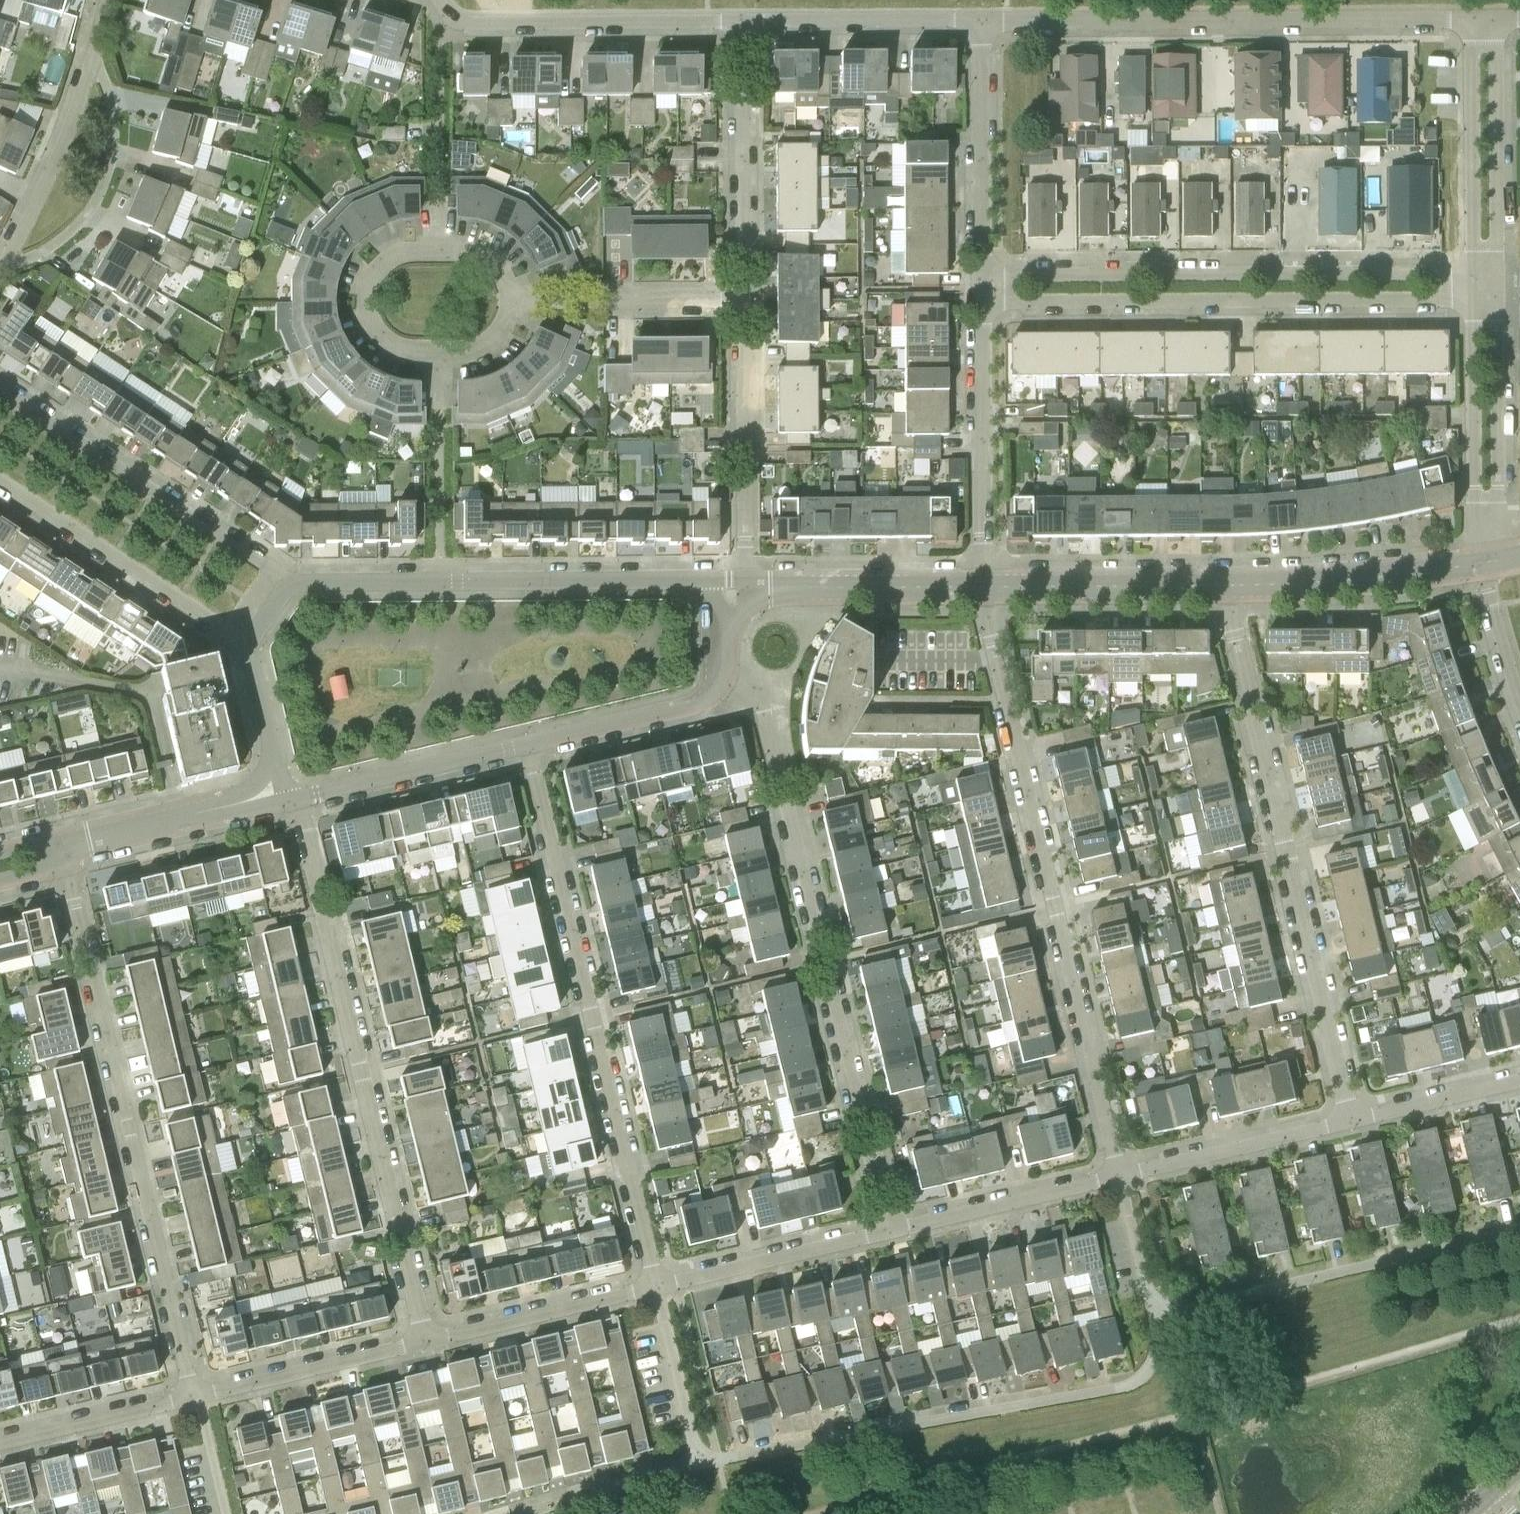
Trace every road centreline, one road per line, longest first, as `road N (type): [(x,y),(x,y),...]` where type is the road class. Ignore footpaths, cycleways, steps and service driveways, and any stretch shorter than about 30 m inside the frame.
road 1 (track): [(799,1513),(1194,1414),(1519,1315)]
road 2 (residential): [(985,588),(1127,1182)]
road 3 (residential): [(888,1234),(760,706),(722,668)]
road 4 (residential): [(197,1397),(63,850)]
road 5 (residential): [(1228,585),(1352,1130)]
road 6 (residential): [(294,798),(428,1340)]
road 7 (residential): [(662,1281),(524,744)]
road 8 (residential): [(1158,1316),(1160,1352),(1129,1388),(707,1459)]
road 9 (residential): [(980,23),(1468,20)]
road 10 (residential): [(985,301),(1471,299)]
road 11 (residential): [(1471,273),(985,272)]
road 12 (tertiary): [(745,582),(292,583)]
road 13 (residential): [(513,298),(501,334),(459,353),(397,347),(374,331),(363,300),(372,271),(410,252),(476,253),(510,286)]
road 14 (residential): [(1158,1316),(1519,1230)]
road 15 (residential): [(292,583),(0,390)]
road 16 (residential): [(439,0),(452,22),(477,25),(747,22)]
road 17 (residential): [(0,484),(247,646)]
road 18 (residential): [(0,267),(40,199),(107,0)]
road 19 (residential): [(985,588),(985,301)]
road 20 (residential): [(745,582),(748,300)]
road 21 (residential): [(748,300),(747,22)]
road 22 (tertiary): [(1228,585),(1367,578),(1485,561)]
road 23 (residential): [(1468,20),(1471,273)]
road 24 (residential): [(1498,273),(1496,20)]
road 25 (residential): [(985,272),(980,23)]
road 26 (residential): [(1127,1182),(888,1234)]
road 27 (tertiary): [(985,588),(1228,585)]
road 28 (residential): [(428,1340),(662,1281)]
road 29 (tertiary): [(745,582),(985,588)]
road 30 (residential): [(428,1340),(197,1397)]
road 31 (residential): [(63,850),(294,798)]
road 32 (tertiary): [(294,798),(524,744)]
road 33 (residential): [(513,298),(748,300)]
road 34 (residential): [(747,22),(980,23)]
road 35 (residential): [(1127,1182),(1352,1130)]
road 36 (residential): [(888,1234),(662,1281)]
road 37 (tertiary): [(524,744),(703,702),(722,668)]
road 38 (residential): [(1485,499),(1499,480),(1498,300)]
road 39 (residential): [(1471,299),(1475,479),(1485,499)]
road 40 (residential): [(0,1443),(197,1397)]
road 41 (residential): [(516,1513),(707,1459)]
road 42 (residential): [(707,1459),(662,1281)]
road 43 (residential): [(1352,1130),(1519,1084)]
road 44 (tertiary): [(247,646),(277,773),(294,798)]
road 45 (residential): [(1519,711),(1485,561)]
road 46 (residential): [(1127,1182),(1158,1316)]
road 47 (residential): [(225,1513),(197,1397)]

